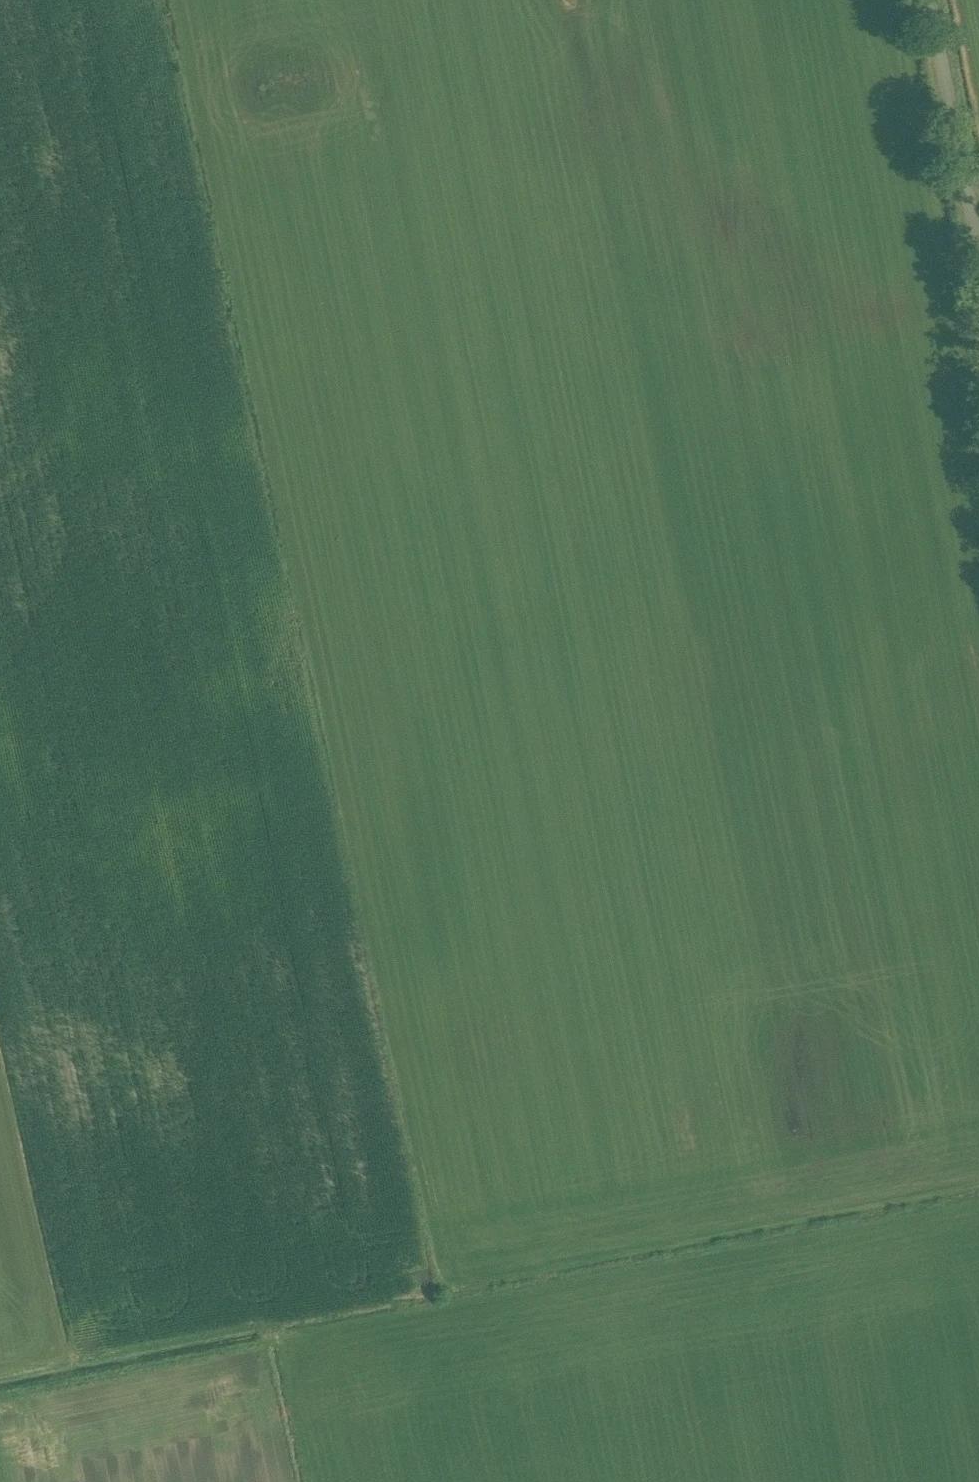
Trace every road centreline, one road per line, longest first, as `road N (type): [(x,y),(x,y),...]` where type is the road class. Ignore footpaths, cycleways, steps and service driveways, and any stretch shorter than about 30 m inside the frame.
road 1 (unclassified): [(978,272),(925,0)]

